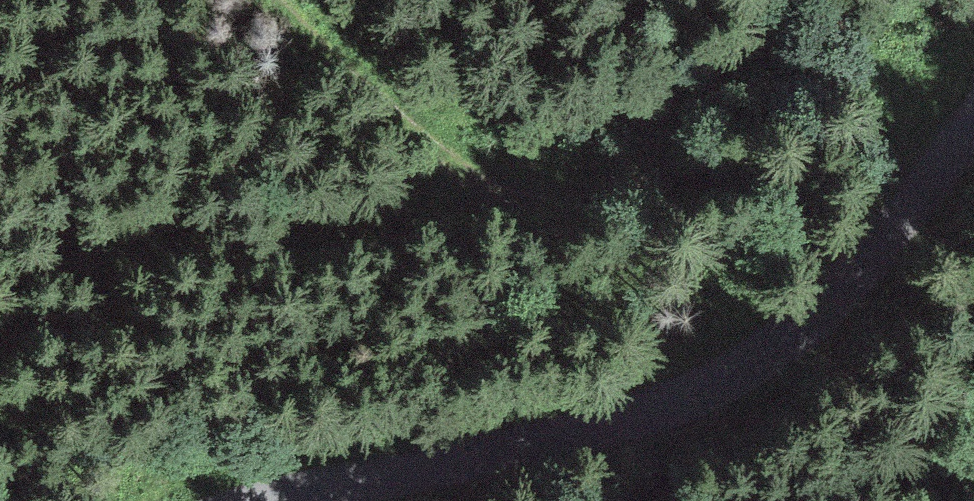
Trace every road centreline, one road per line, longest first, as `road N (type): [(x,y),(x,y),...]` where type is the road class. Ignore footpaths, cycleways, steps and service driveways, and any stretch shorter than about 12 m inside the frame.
road 1 (unclassified): [(275,500),(631,420),(736,375),(851,281),(922,171),(973,116)]
road 2 (track): [(306,0),(425,144),(519,193),(621,177),(720,91),(797,0)]

